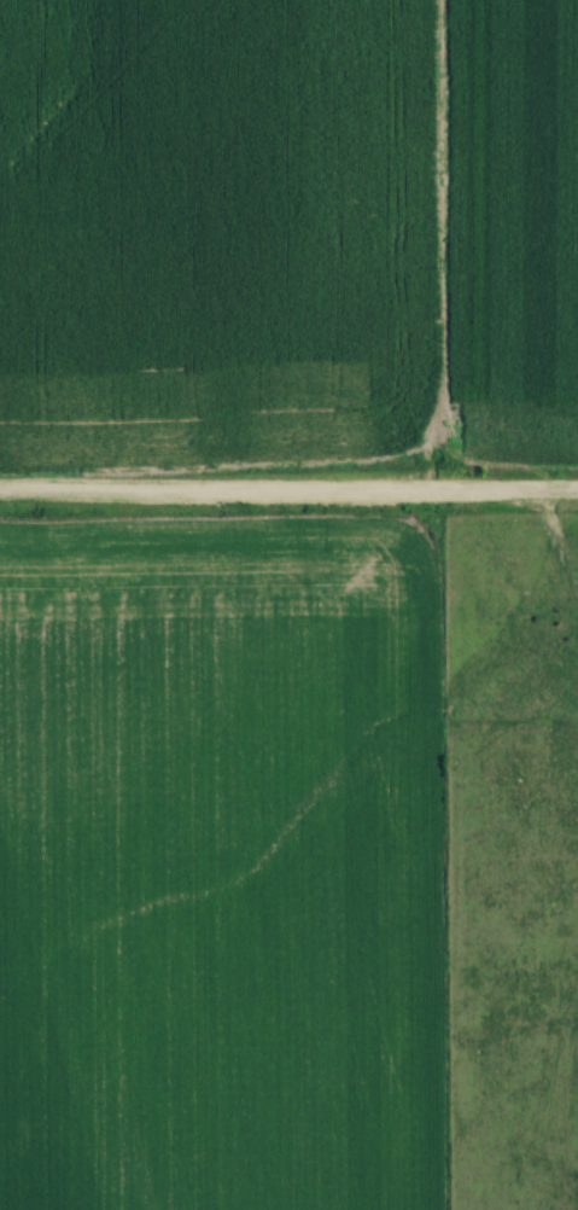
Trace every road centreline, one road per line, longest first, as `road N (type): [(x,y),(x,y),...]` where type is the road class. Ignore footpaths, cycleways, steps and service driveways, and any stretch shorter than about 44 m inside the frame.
road 1 (residential): [(0,502),(577,498)]

